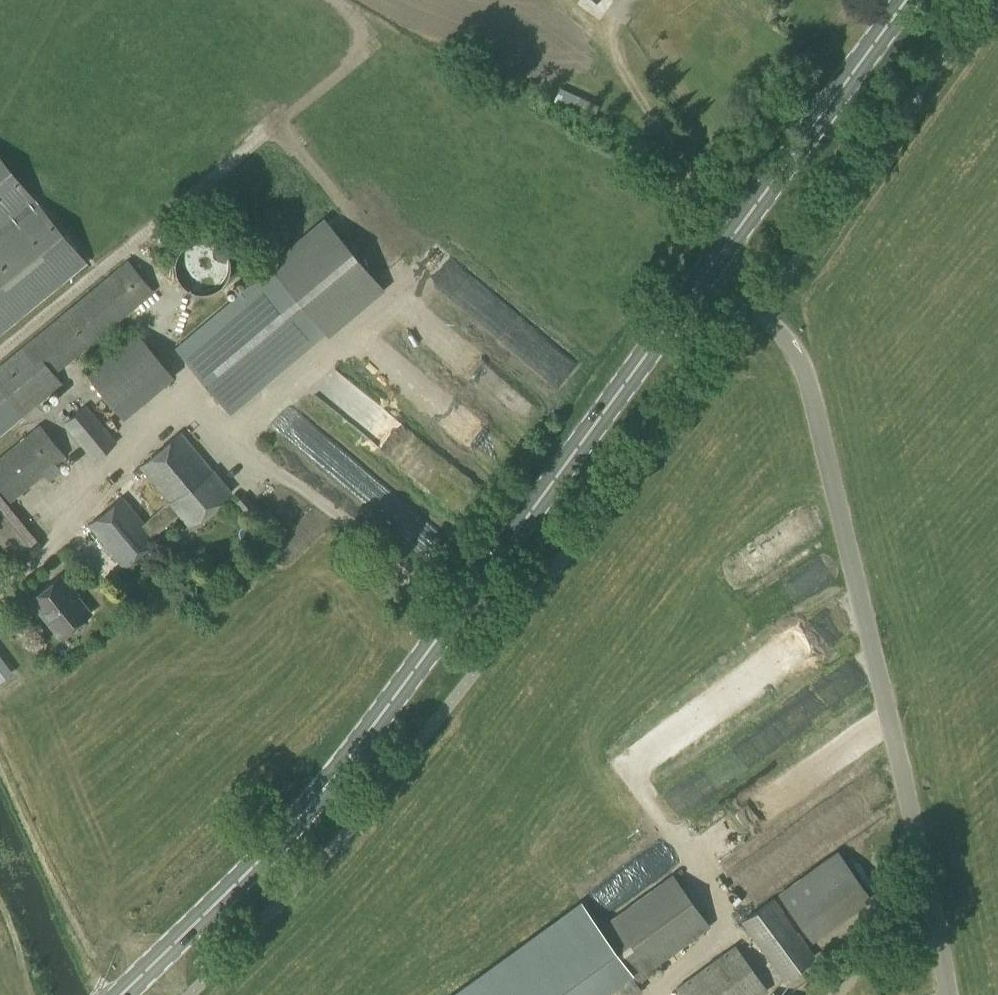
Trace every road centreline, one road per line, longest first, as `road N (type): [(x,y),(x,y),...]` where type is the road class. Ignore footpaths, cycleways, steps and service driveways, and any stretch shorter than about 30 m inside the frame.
road 1 (primary): [(122,994),(317,798),(707,274)]
road 2 (unclassified): [(947,994),(805,373),(778,331),(707,274)]
road 3 (primary): [(707,274),(906,0)]

